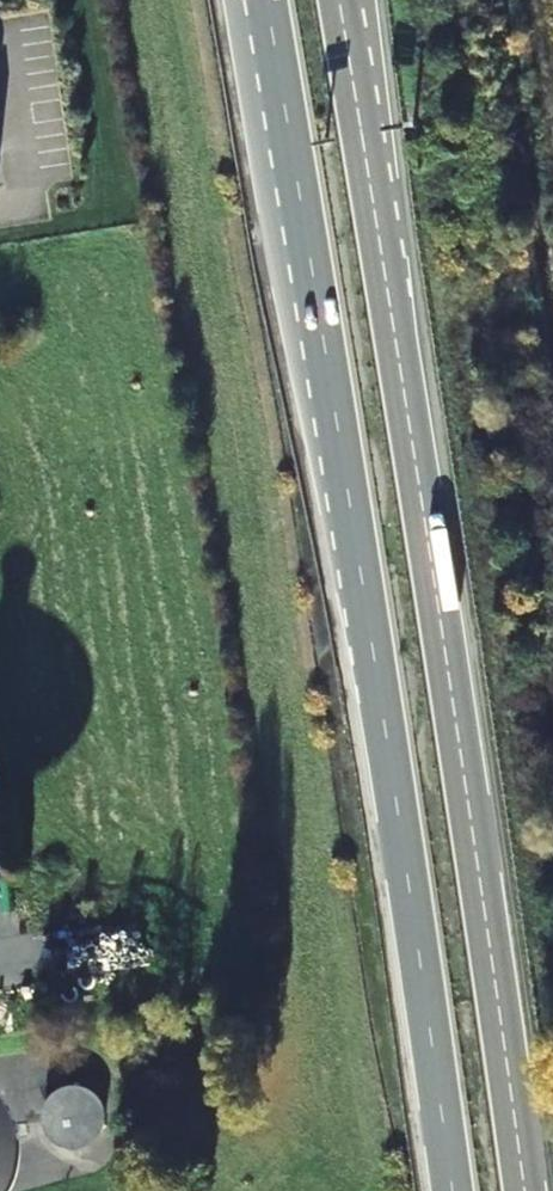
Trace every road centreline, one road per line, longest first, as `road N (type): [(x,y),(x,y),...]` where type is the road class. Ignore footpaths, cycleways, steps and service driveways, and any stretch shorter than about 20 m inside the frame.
road 1 (trunk): [(266,0),(387,730),(453,1190)]
road 2 (trunk): [(523,1190),(339,0)]

